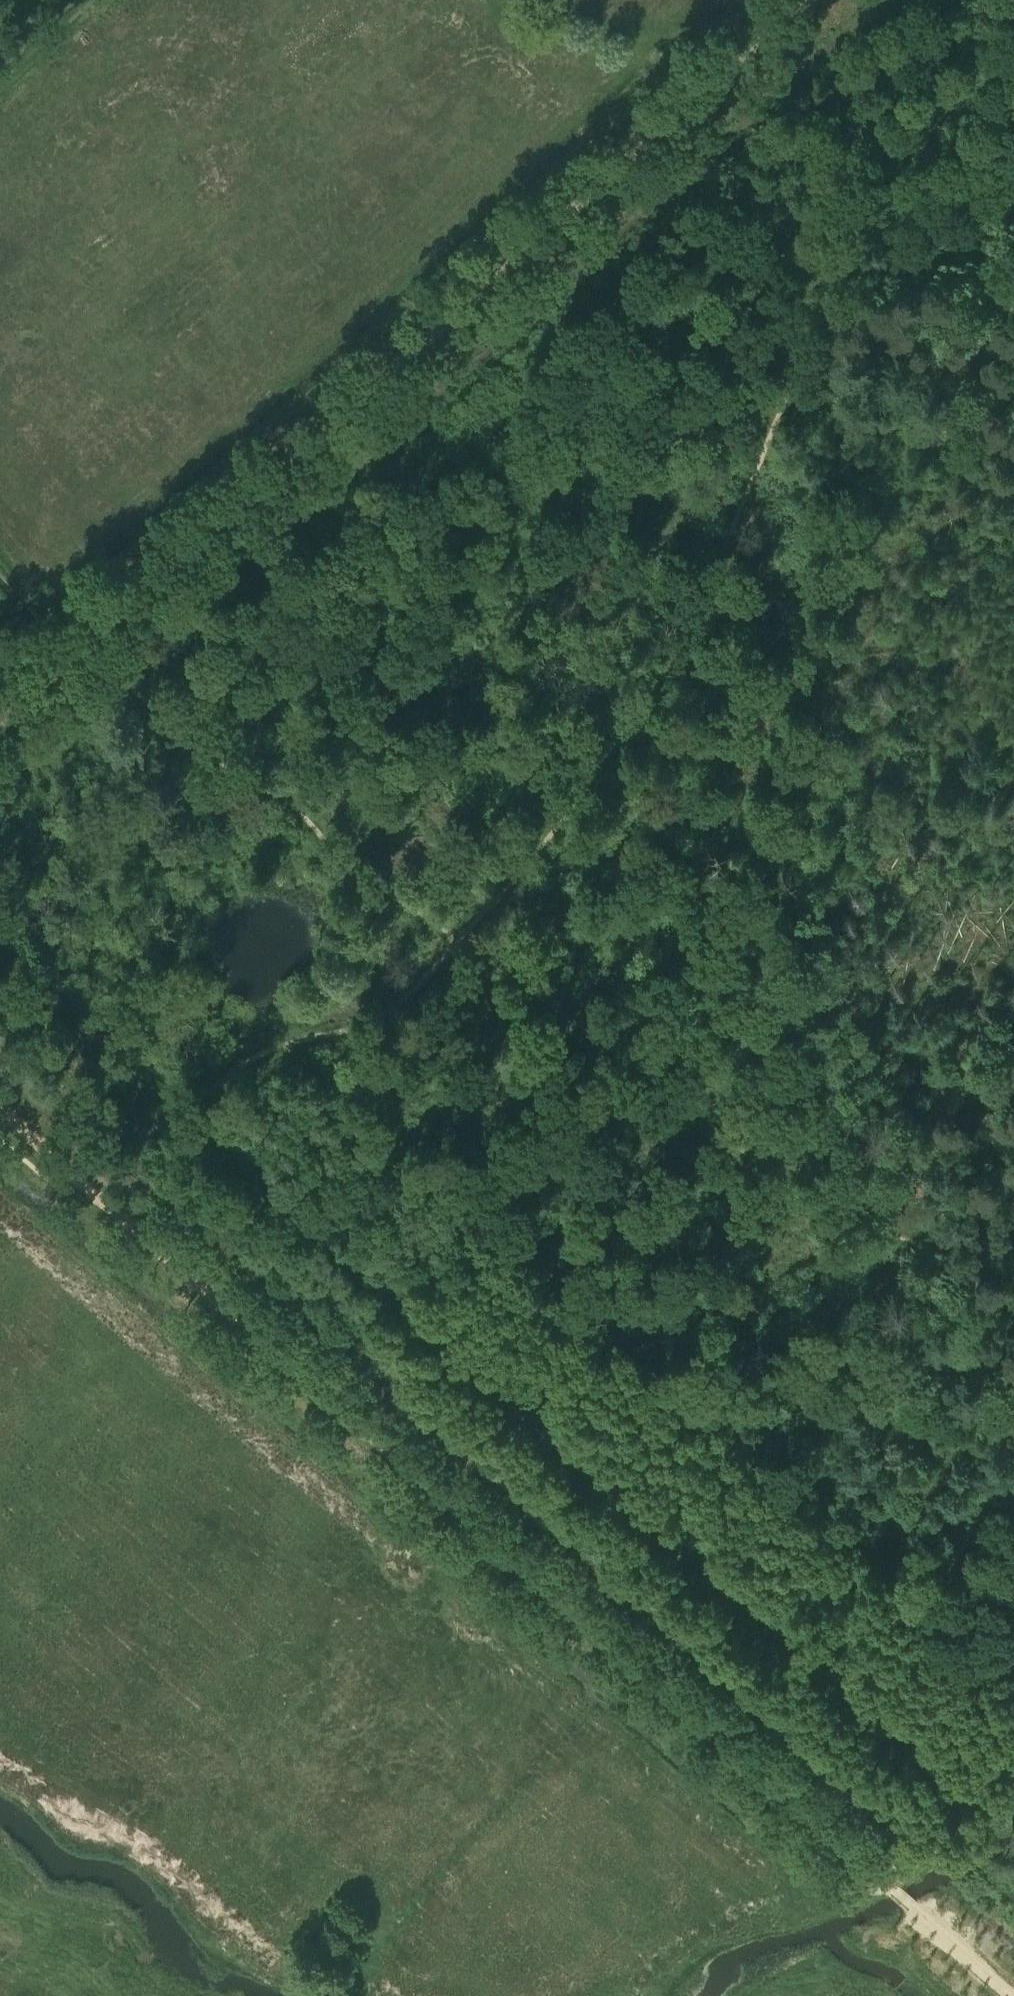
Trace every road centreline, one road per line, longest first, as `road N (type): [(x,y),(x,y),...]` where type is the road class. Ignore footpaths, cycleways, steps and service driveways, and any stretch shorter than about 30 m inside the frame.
road 1 (track): [(0,1110),(1013,1987)]
road 2 (track): [(0,723),(807,0)]

